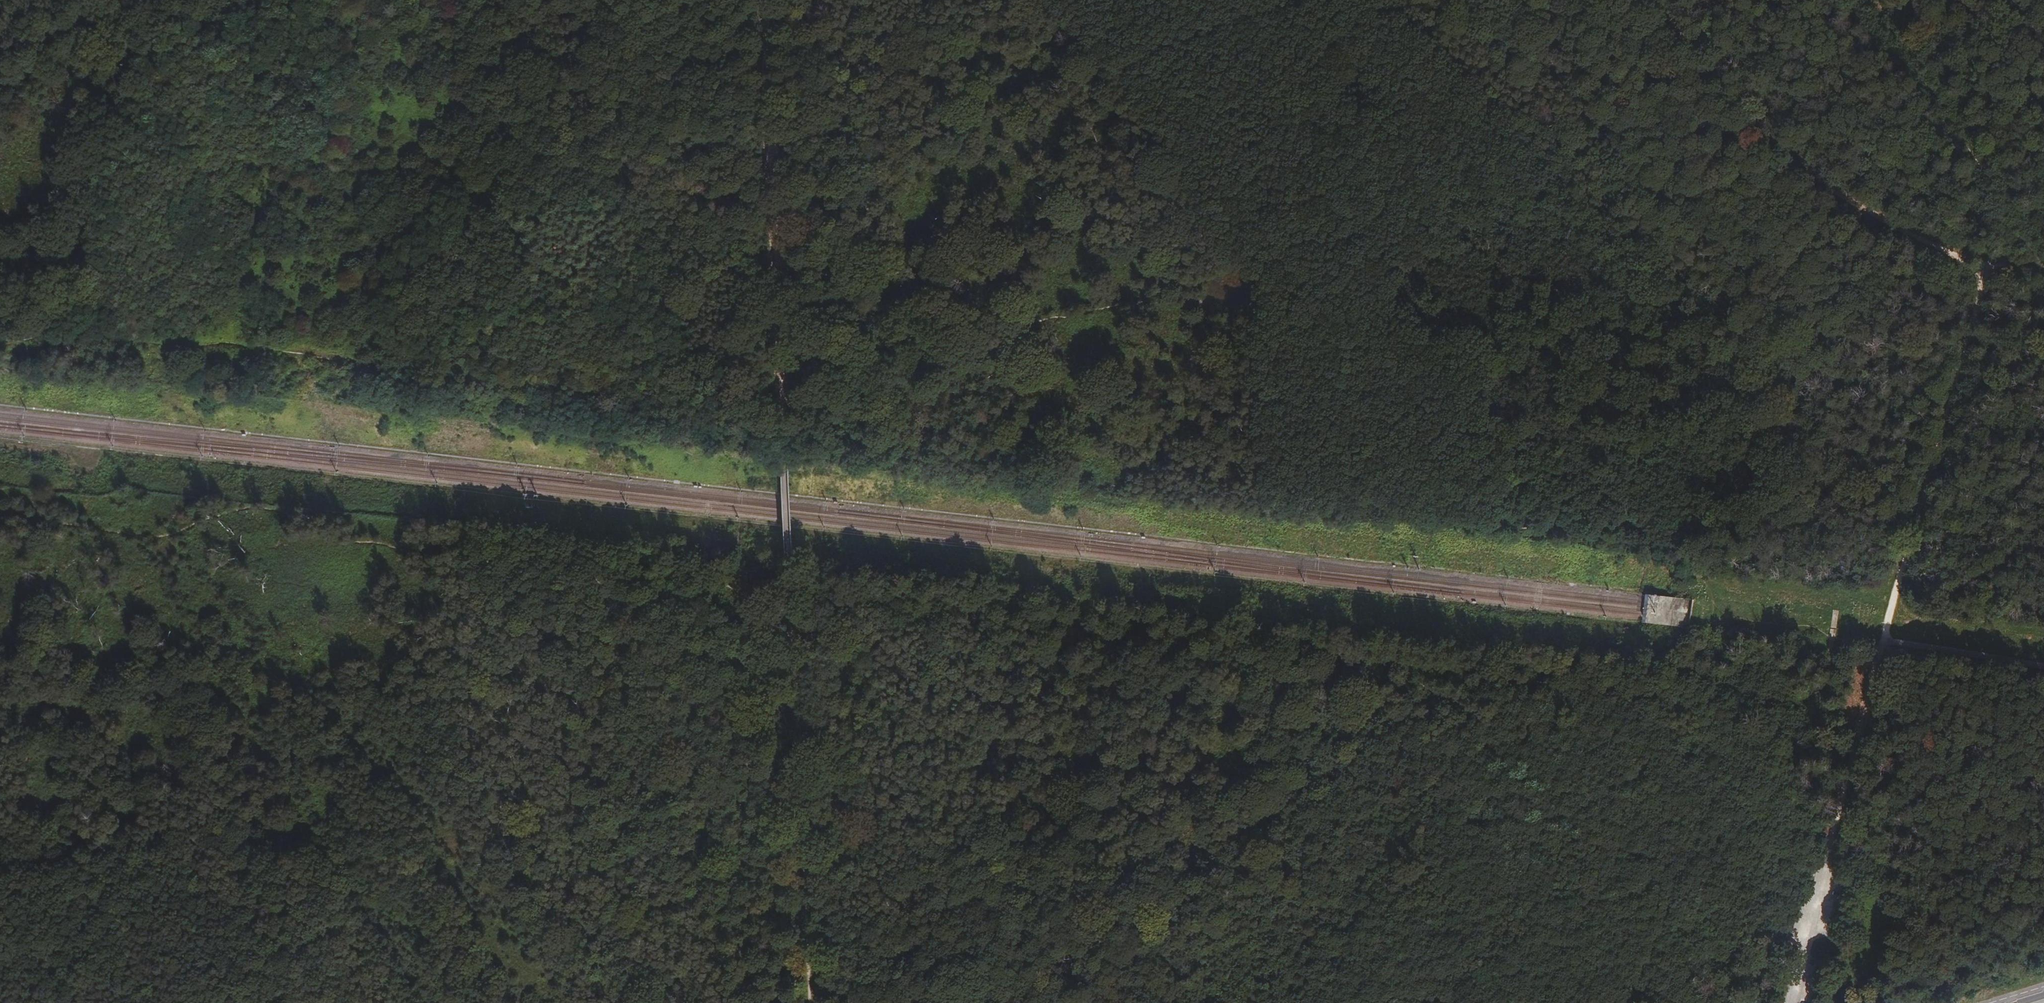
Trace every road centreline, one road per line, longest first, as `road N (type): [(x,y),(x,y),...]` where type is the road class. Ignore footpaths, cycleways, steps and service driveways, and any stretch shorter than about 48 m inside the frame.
road 1 (track): [(760,0),(779,440)]
road 2 (track): [(786,610),(812,1002)]
road 3 (track): [(1874,0),(2043,261)]
road 4 (track): [(0,55),(118,0)]

